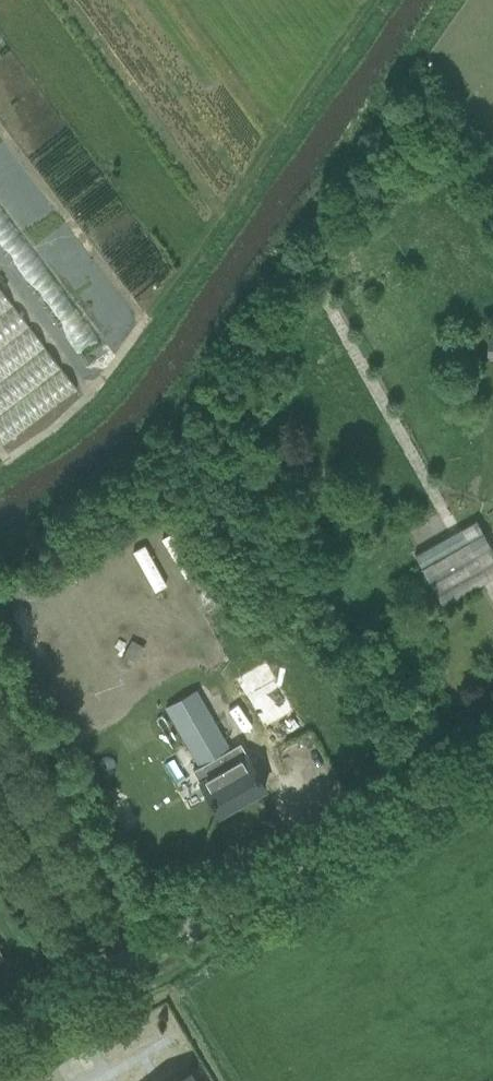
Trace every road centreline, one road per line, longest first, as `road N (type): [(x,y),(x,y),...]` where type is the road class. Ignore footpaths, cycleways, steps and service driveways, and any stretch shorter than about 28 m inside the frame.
road 1 (tertiary): [(0,1035),(492,754)]

